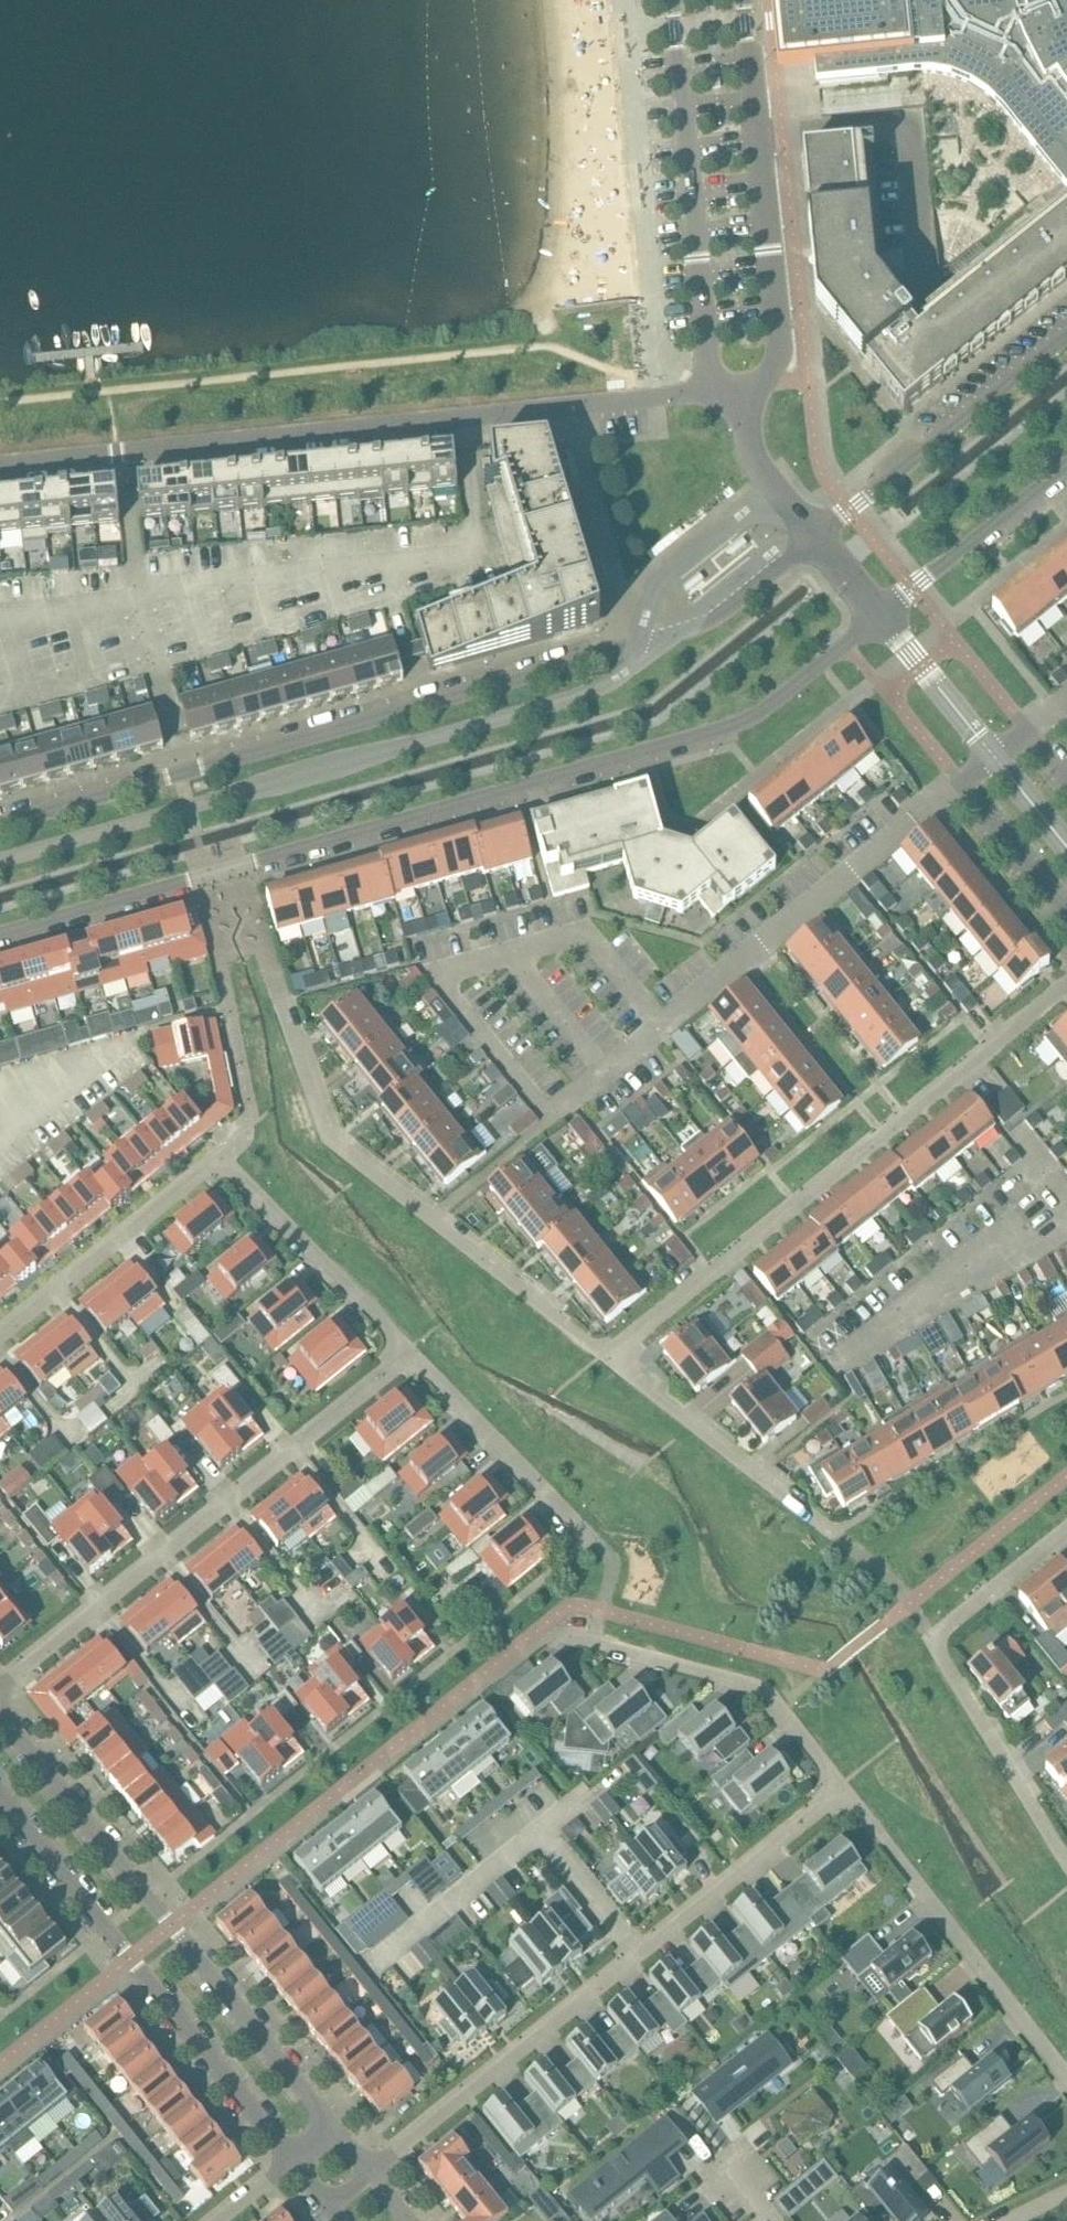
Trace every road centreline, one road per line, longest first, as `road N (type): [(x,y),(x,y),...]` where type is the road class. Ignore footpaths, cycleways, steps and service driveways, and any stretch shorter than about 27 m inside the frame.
road 1 (residential): [(0,934),(723,730),(759,716),(881,618)]
road 2 (residential): [(821,538),(721,616),(641,645),(0,824)]
road 3 (residential): [(961,784),(433,1217)]
road 4 (residential): [(370,2172),(843,1786)]
road 5 (residential): [(609,1355),(1066,992)]
road 6 (residential): [(336,2129),(0,1709)]
road 7 (residential): [(0,1691),(409,1357)]
road 8 (residential): [(0,1797),(294,2162)]
road 9 (residential): [(0,466),(448,420)]
road 10 (residential): [(1066,1861),(932,1639),(1066,1533)]
road 11 (residential): [(674,0),(714,390)]
road 12 (residential): [(769,384),(780,349),(747,0)]
road 13 (residential): [(1066,2078),(843,1786)]
road 14 (unclassified): [(1066,337),(821,538)]
road 15 (residential): [(843,1786),(761,1687),(595,1643)]
road 16 (residential): [(830,1531),(609,1355)]
road 17 (residential): [(0,1337),(216,1165)]
road 18 (residential): [(216,1165),(409,1357)]
road 19 (residential): [(433,1217),(334,1142),(285,1006)]
road 20 (residential): [(714,390),(448,420)]
road 21 (residential): [(409,1357),(590,1540)]
road 22 (unclassified): [(881,618),(1066,471)]
road 23 (residential): [(609,1355),(433,1217)]
road 24 (unclassified): [(994,757),(881,618)]
road 25 (residential): [(961,784),(1066,914)]
road 26 (residential): [(748,438),(759,471),(821,538)]

